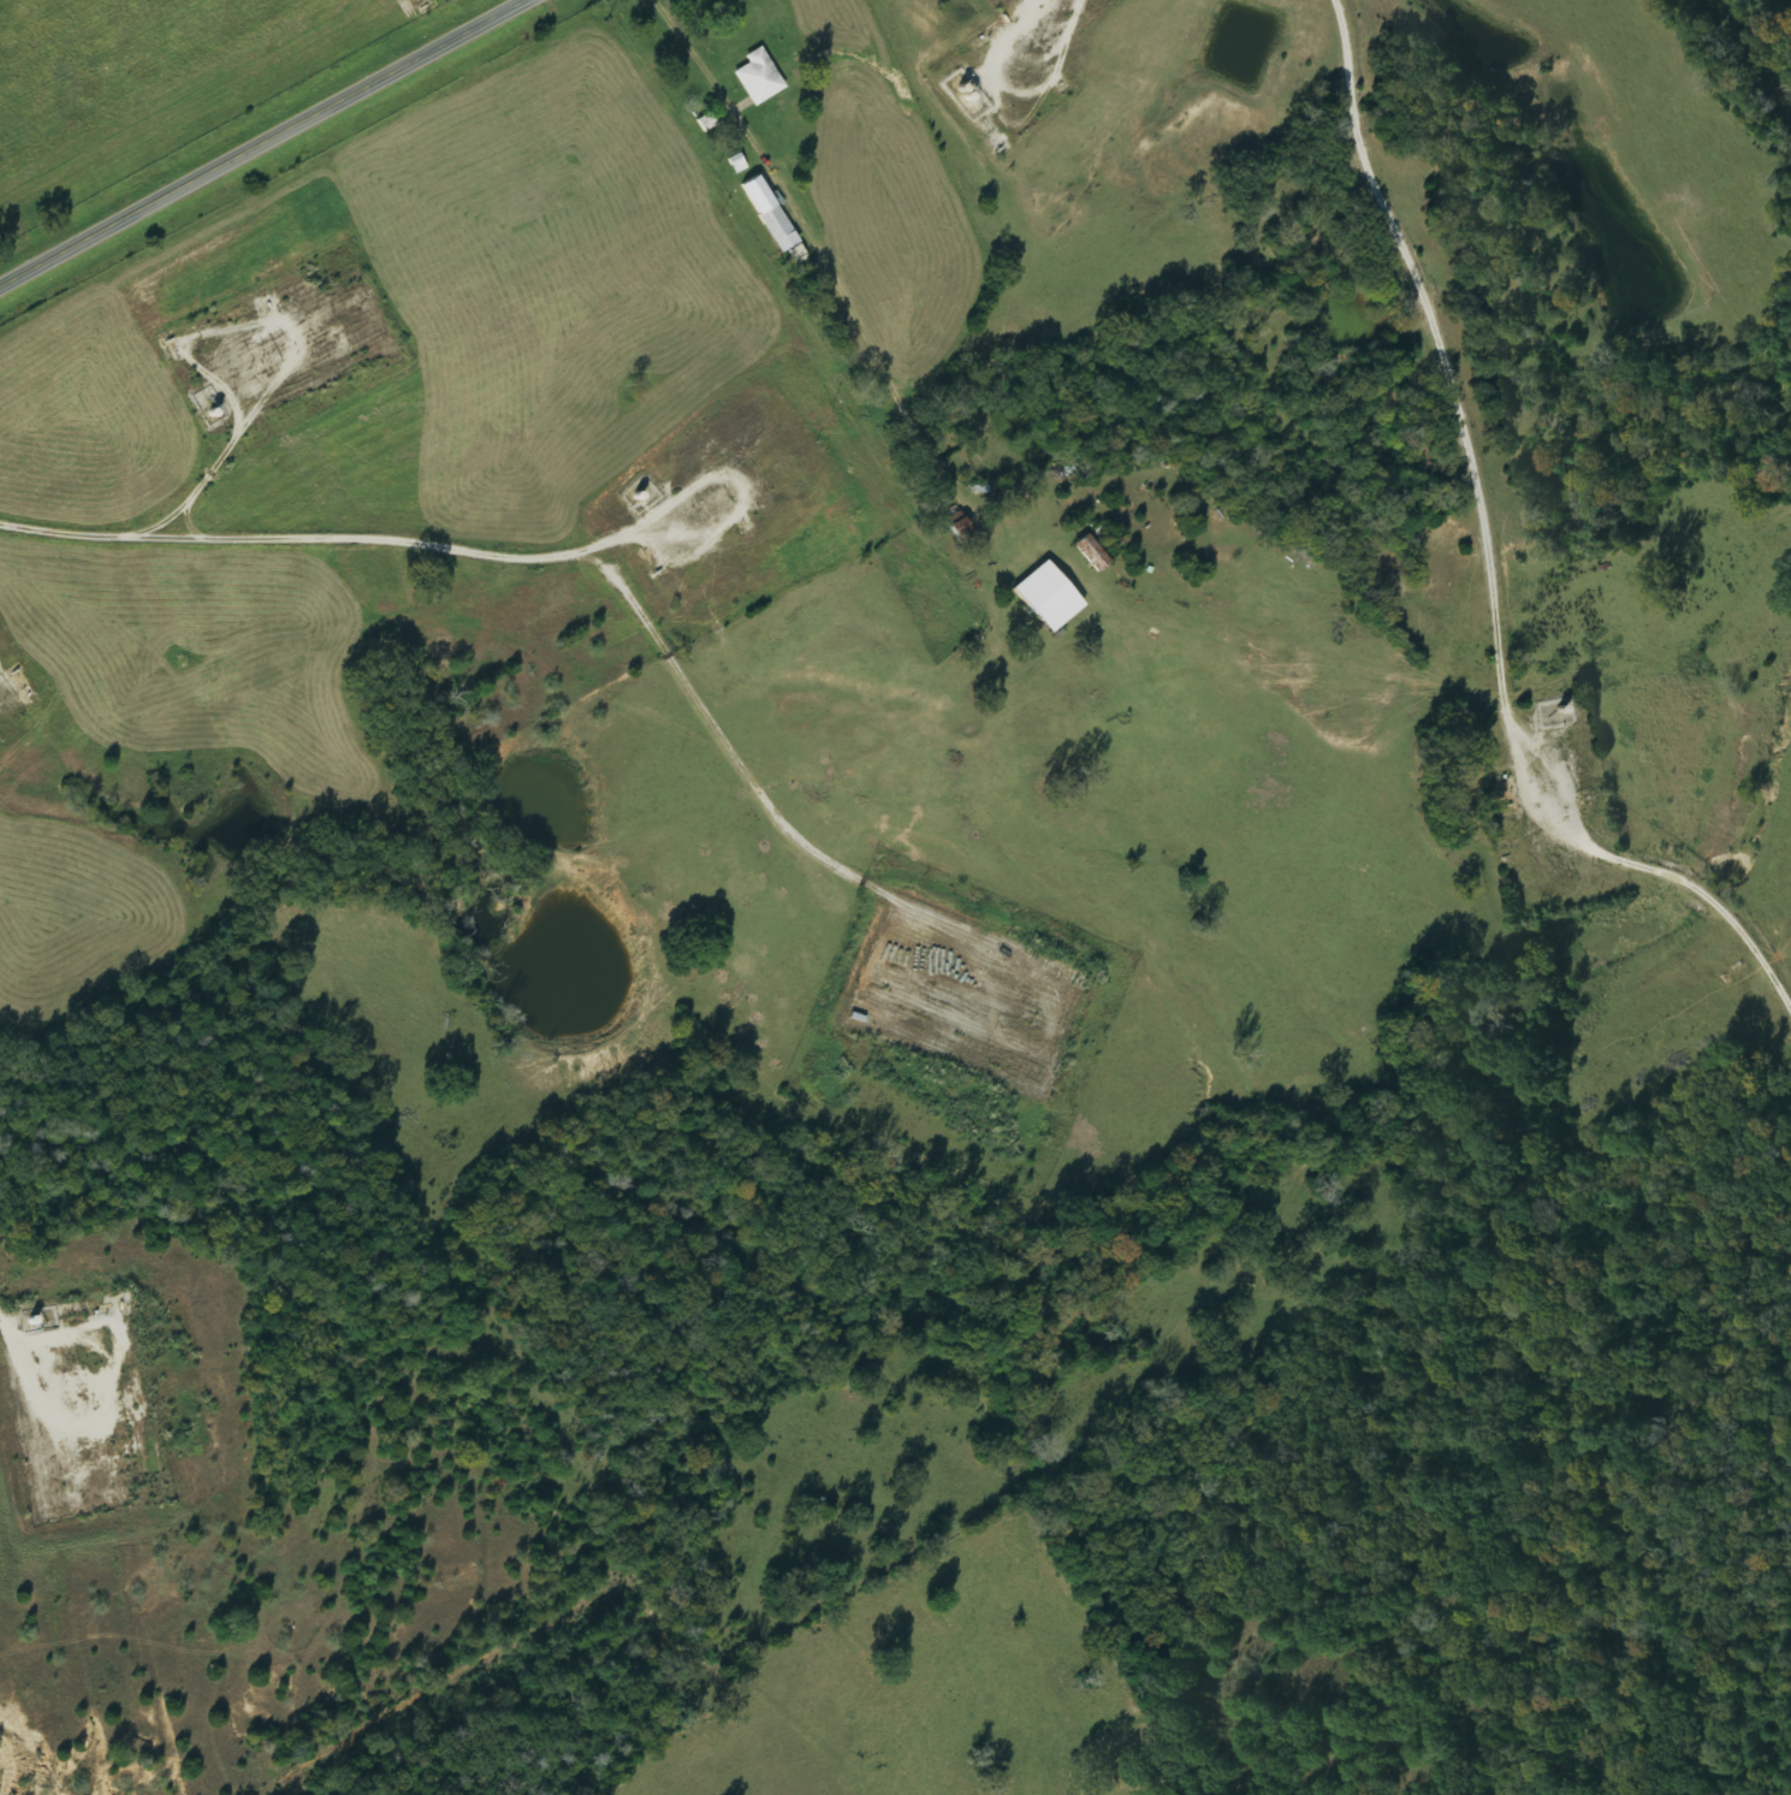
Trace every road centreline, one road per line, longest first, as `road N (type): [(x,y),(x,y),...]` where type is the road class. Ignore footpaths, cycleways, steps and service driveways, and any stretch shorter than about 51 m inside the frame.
road 1 (secondary): [(0,287),(518,0)]

